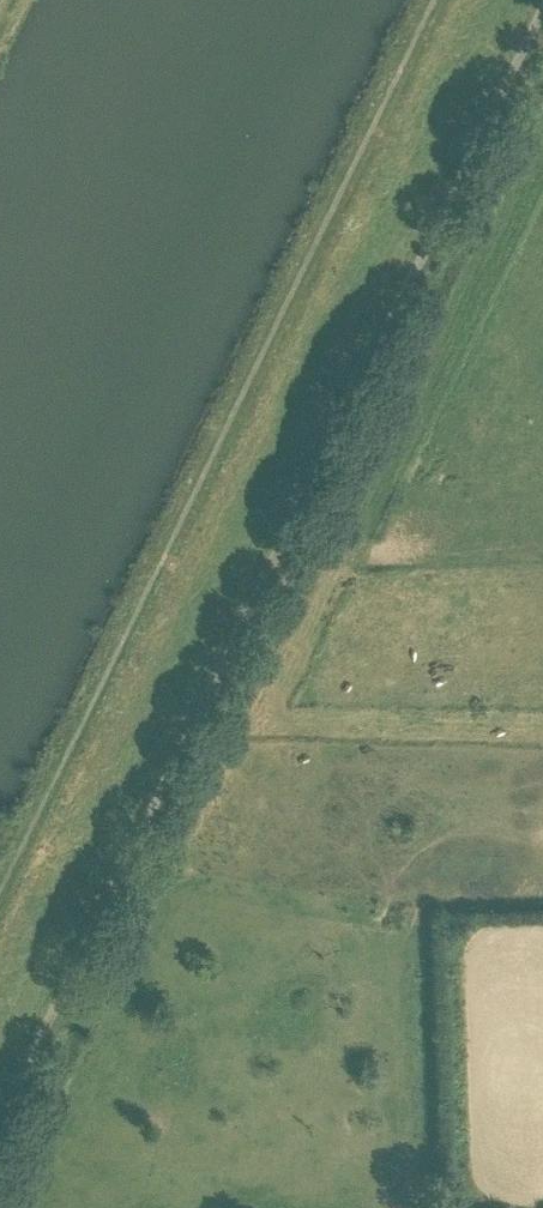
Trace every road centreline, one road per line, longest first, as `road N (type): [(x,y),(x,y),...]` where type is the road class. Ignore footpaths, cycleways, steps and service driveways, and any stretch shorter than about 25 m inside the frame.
road 1 (unclassified): [(0,1152),(542,23)]

